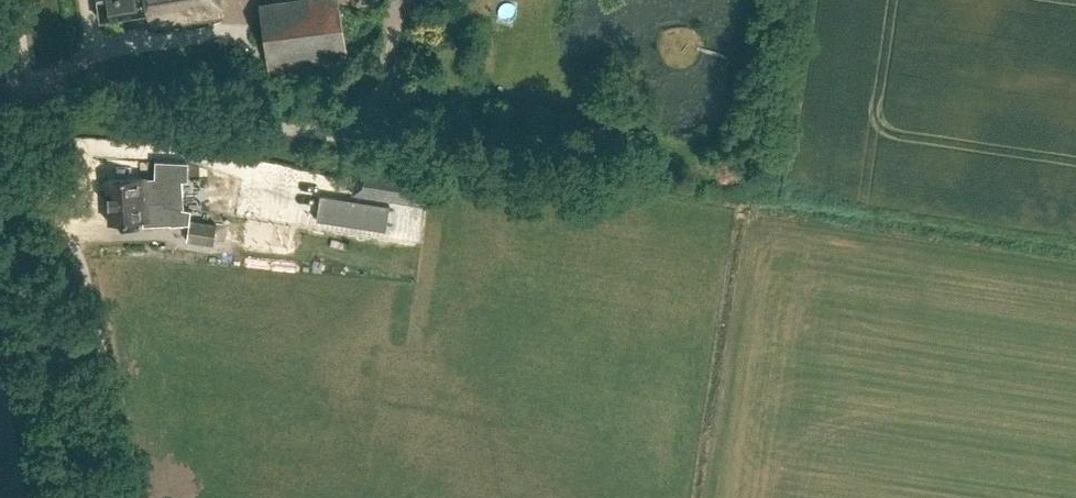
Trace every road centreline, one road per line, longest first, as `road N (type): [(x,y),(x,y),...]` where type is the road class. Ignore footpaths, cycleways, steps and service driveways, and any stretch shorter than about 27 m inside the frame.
road 1 (tertiary): [(99,497),(34,272),(0,108)]

